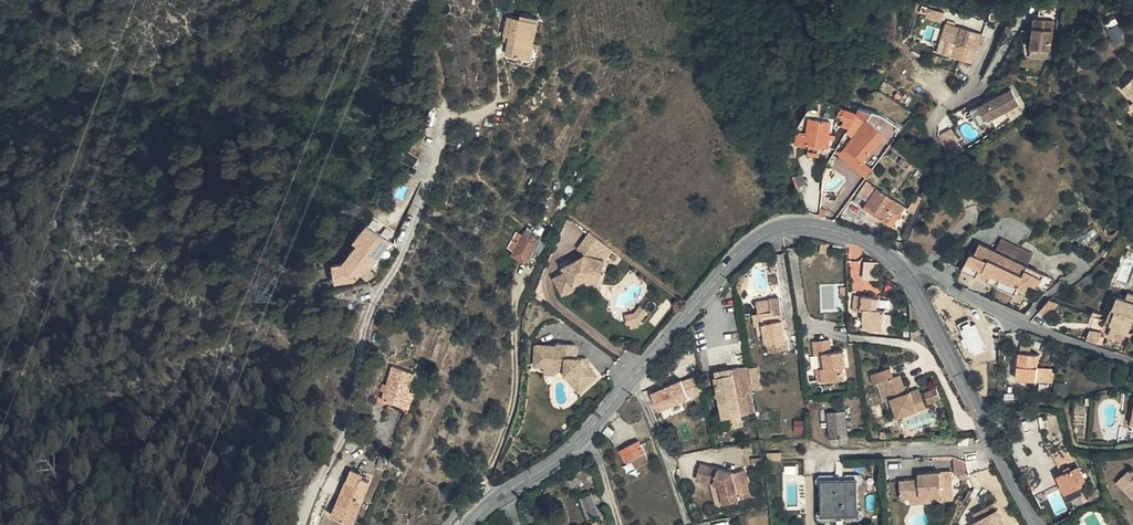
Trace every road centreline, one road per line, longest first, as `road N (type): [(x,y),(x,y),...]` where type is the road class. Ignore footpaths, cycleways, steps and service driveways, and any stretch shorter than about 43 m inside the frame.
road 1 (secondary): [(490,504),(579,442),(767,231),(828,227),(872,244),(903,270)]
road 2 (residential): [(302,524),(351,419),(373,307),(422,209),(443,96)]
road 3 (secondary): [(903,270),(1040,524)]
road 4 (residential): [(926,267),(973,210),(933,127),(978,86)]
road 5 (residential): [(926,267),(1023,322),(1132,358)]

